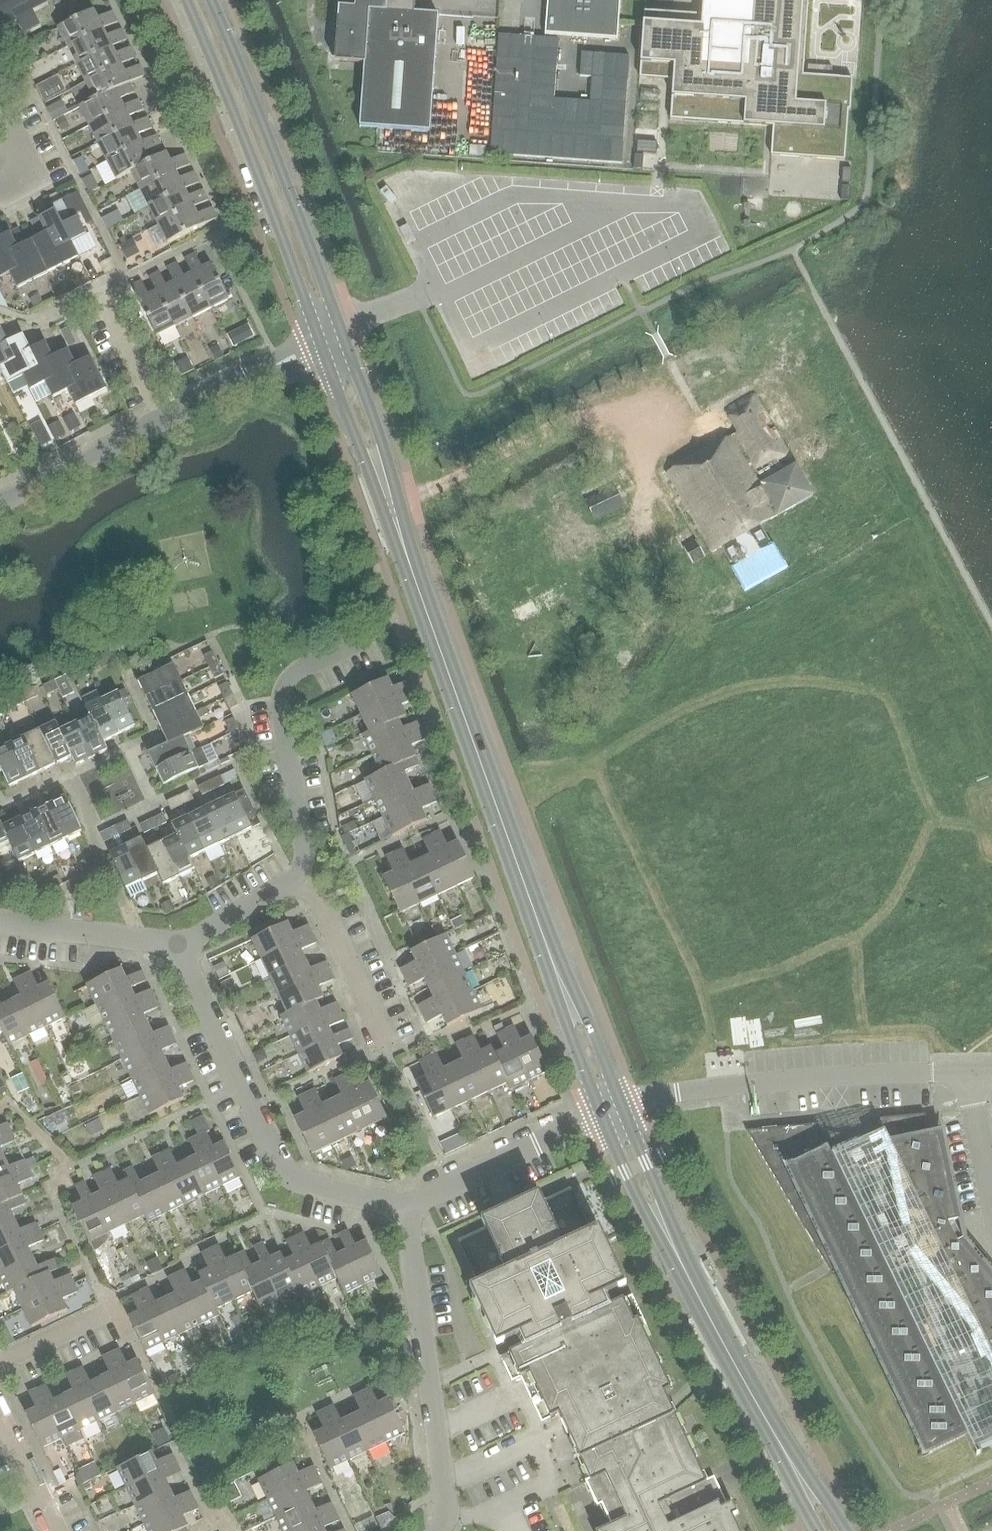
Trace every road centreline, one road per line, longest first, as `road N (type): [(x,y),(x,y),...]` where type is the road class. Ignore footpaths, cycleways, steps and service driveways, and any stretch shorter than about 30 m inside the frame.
road 1 (tertiary): [(563,988),(383,480)]
road 2 (residential): [(404,1207),(336,1191),(276,1162),(178,948)]
road 3 (tertiary): [(186,0),(319,343)]
road 4 (residential): [(0,504),(319,343)]
road 5 (tertiary): [(340,332),(209,0)]
road 6 (residential): [(622,1109),(684,1091),(965,1077)]
road 7 (residential): [(404,1207),(444,1481),(437,1530)]
road 8 (track): [(393,508),(671,373)]
road 9 (residential): [(303,878),(306,849),(284,694),(292,674),(363,640)]
road 10 (tertiary): [(799,1475),(664,1228)]
road 11 (residential): [(603,1118),(404,1207)]
road 12 (residential): [(392,1053),(303,878)]
road 13 (residential): [(178,948),(0,922)]
road 14 (tertiary): [(383,480),(380,441),(340,332)]
road 15 (tertiary): [(319,343),(360,449),(383,480)]
road 16 (residential): [(991,1223),(965,1077)]
road 17 (residential): [(178,948),(303,878)]
road 18 (tertiary): [(563,988),(603,1118)]
road 19 (tertiary): [(622,1109),(588,1022),(563,988)]
road 20 (residential): [(56,1530),(0,1413)]
road 21 (tertiary): [(603,1118),(640,1201),(664,1228)]
road 22 (tertiary): [(664,1228),(622,1109)]

